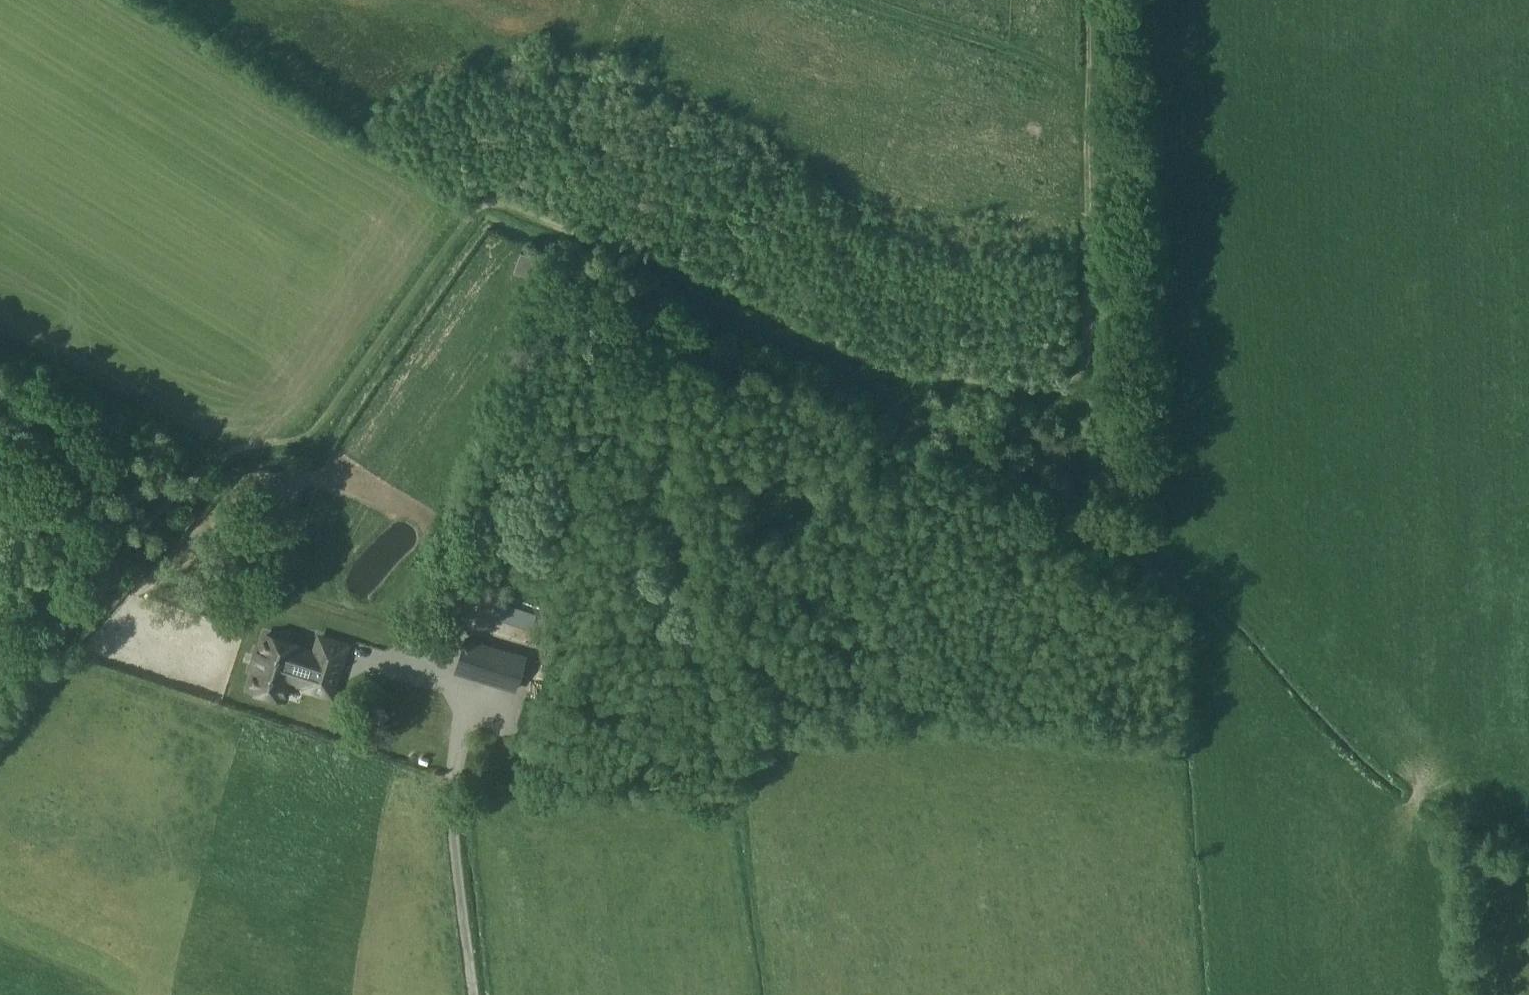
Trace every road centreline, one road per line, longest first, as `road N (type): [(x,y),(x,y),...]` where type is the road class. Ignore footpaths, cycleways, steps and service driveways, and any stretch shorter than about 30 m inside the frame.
road 1 (track): [(1086,0),(1089,363),(1082,379),(1068,388),(890,369),(680,265),(493,201),(479,206),(288,454),(173,482),(90,608),(0,672)]

